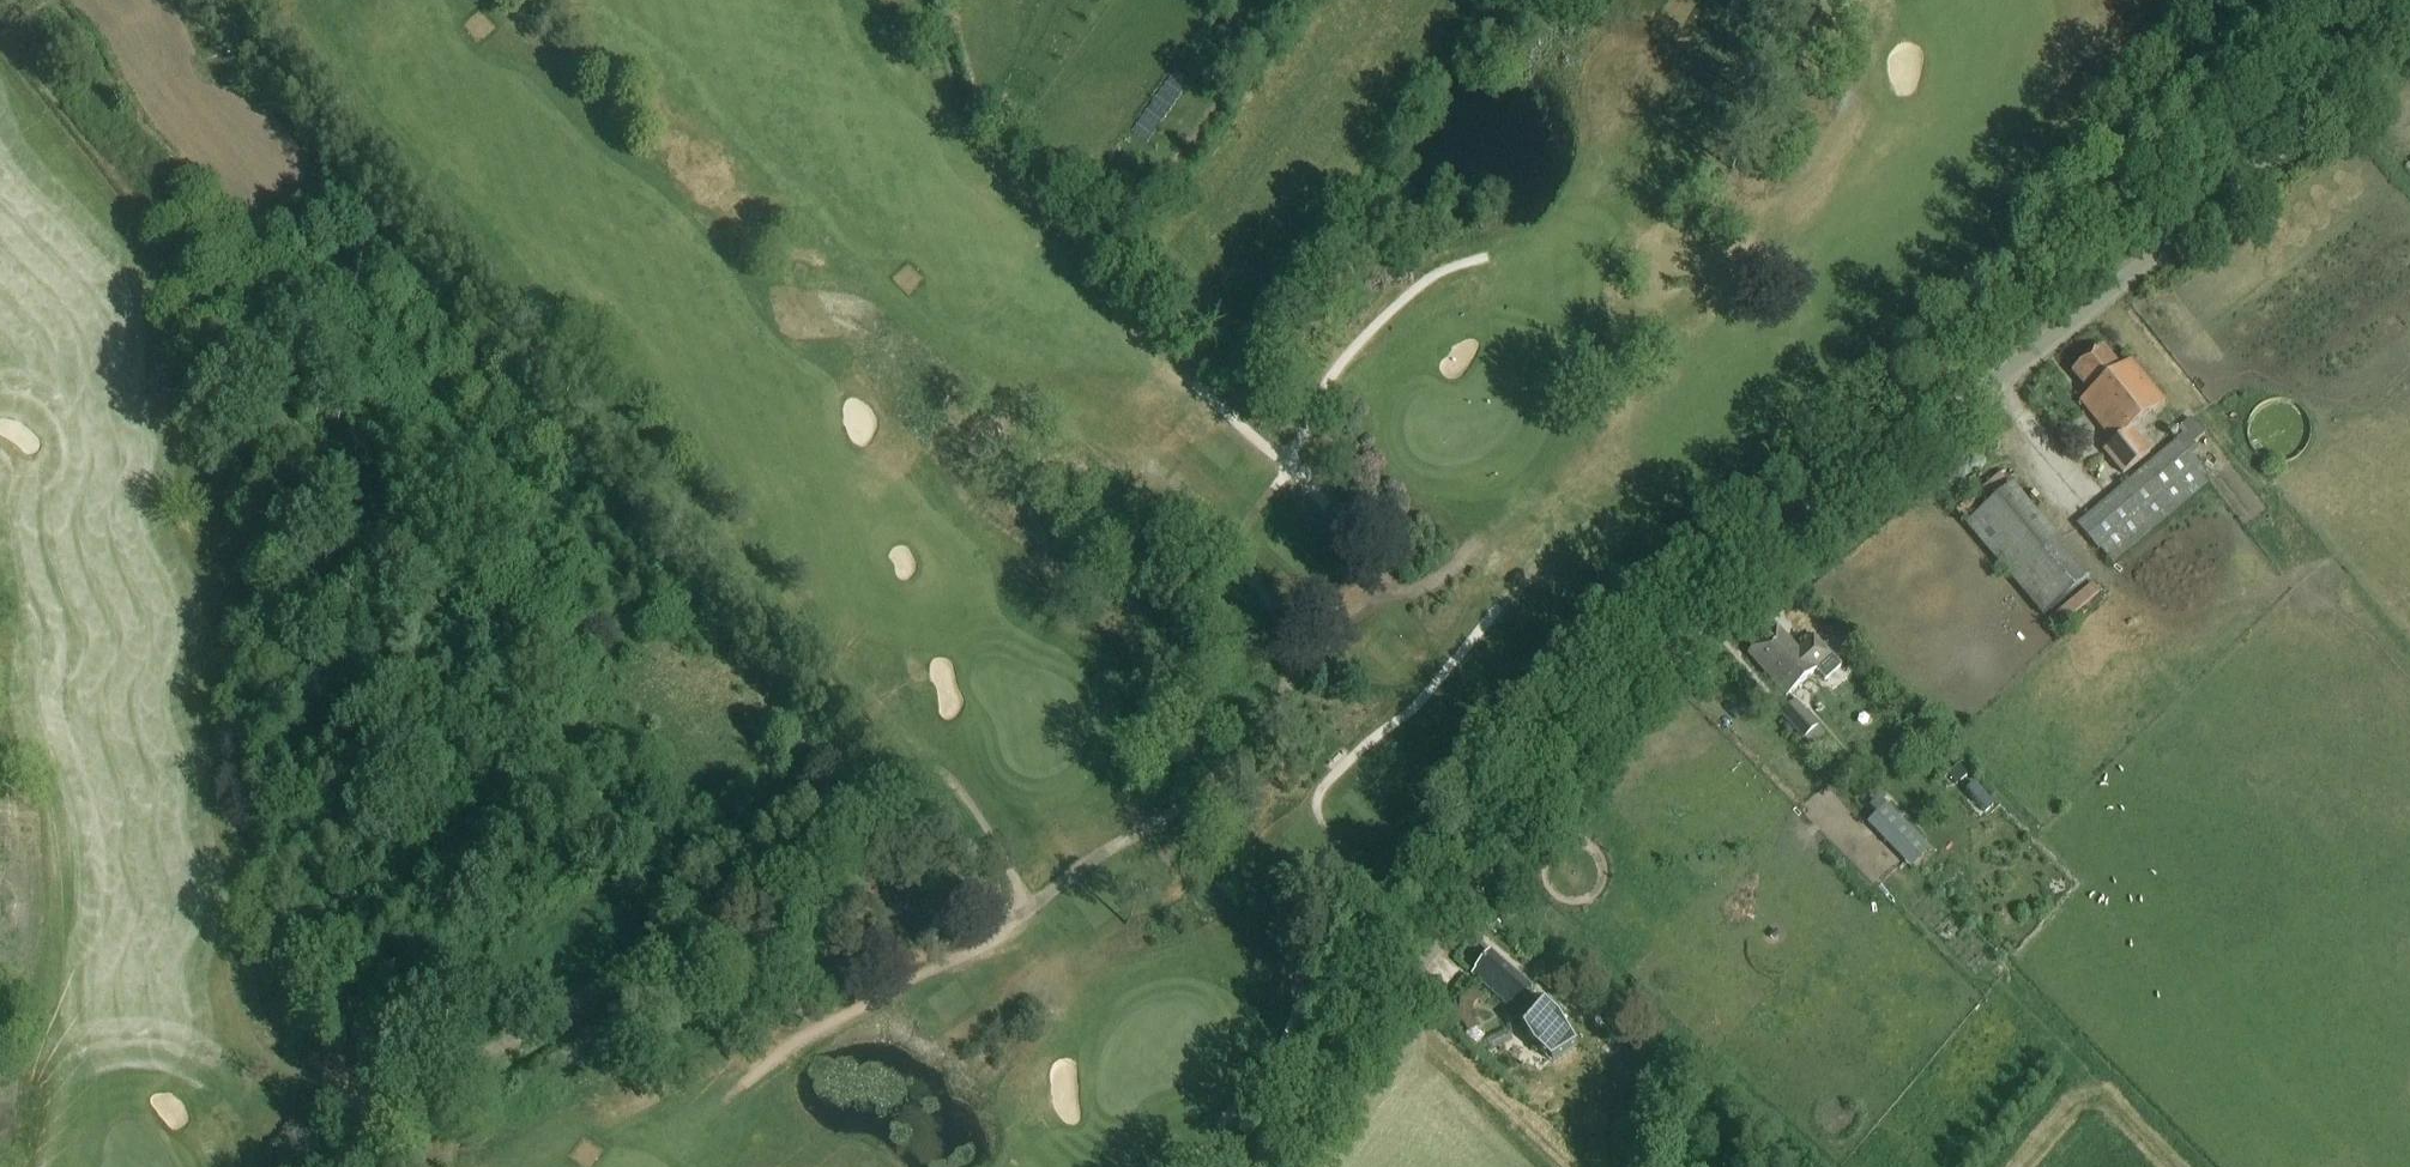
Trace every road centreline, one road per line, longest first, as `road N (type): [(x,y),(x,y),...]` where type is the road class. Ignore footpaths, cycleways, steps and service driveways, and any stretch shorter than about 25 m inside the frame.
road 1 (unclassified): [(1256,1166),(1570,753),(1731,579),(2409,38)]

